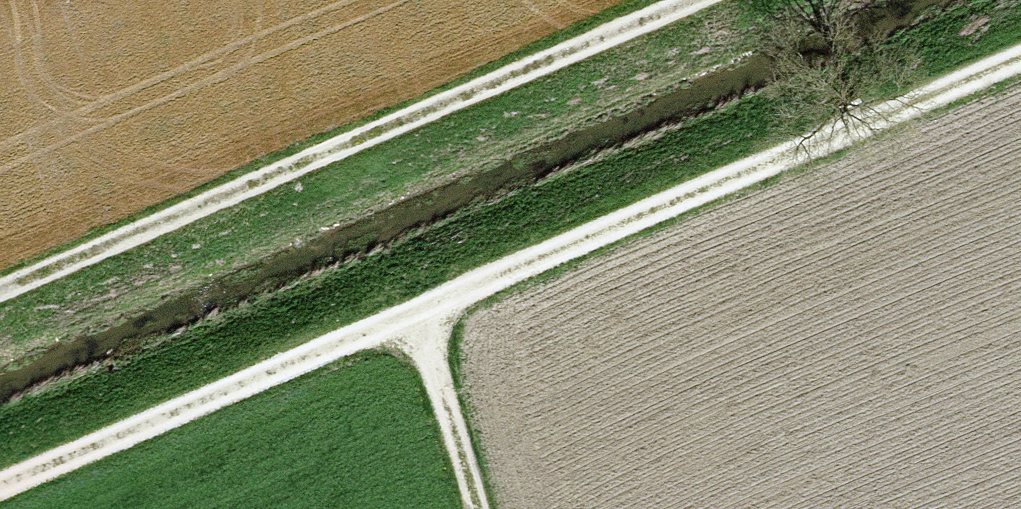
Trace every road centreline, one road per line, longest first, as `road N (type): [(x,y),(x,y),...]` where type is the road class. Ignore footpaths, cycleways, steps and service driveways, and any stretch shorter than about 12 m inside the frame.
road 1 (track): [(1020,62),(0,485)]
road 2 (track): [(0,292),(702,0)]
road 3 (track): [(424,309),(478,508)]

